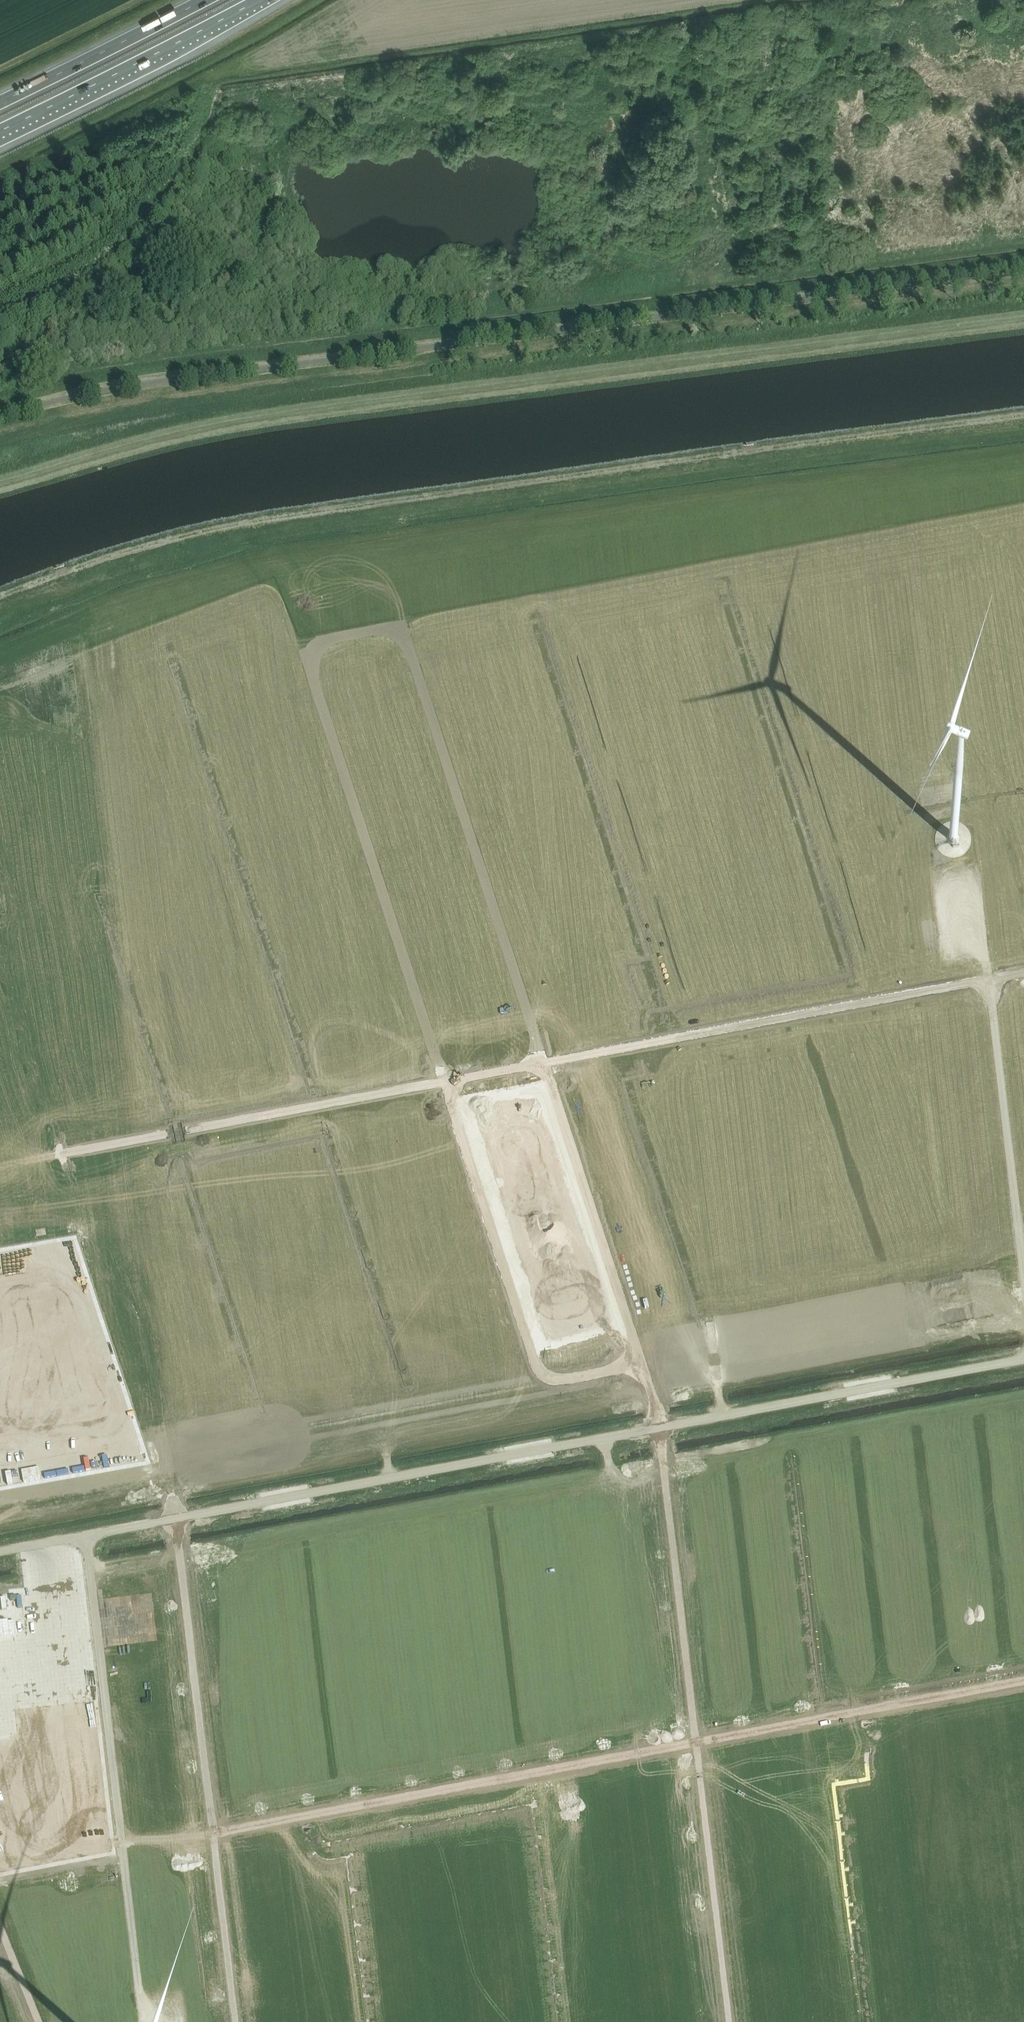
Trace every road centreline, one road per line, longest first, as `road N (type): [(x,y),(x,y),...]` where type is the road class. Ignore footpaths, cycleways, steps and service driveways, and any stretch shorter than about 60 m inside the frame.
road 1 (unclassified): [(0,1553),(1023,1360)]
road 2 (unclassified): [(1023,271),(110,388),(0,416)]
road 3 (motorway): [(0,132),(260,0)]
road 4 (motorway): [(205,0),(0,103)]

